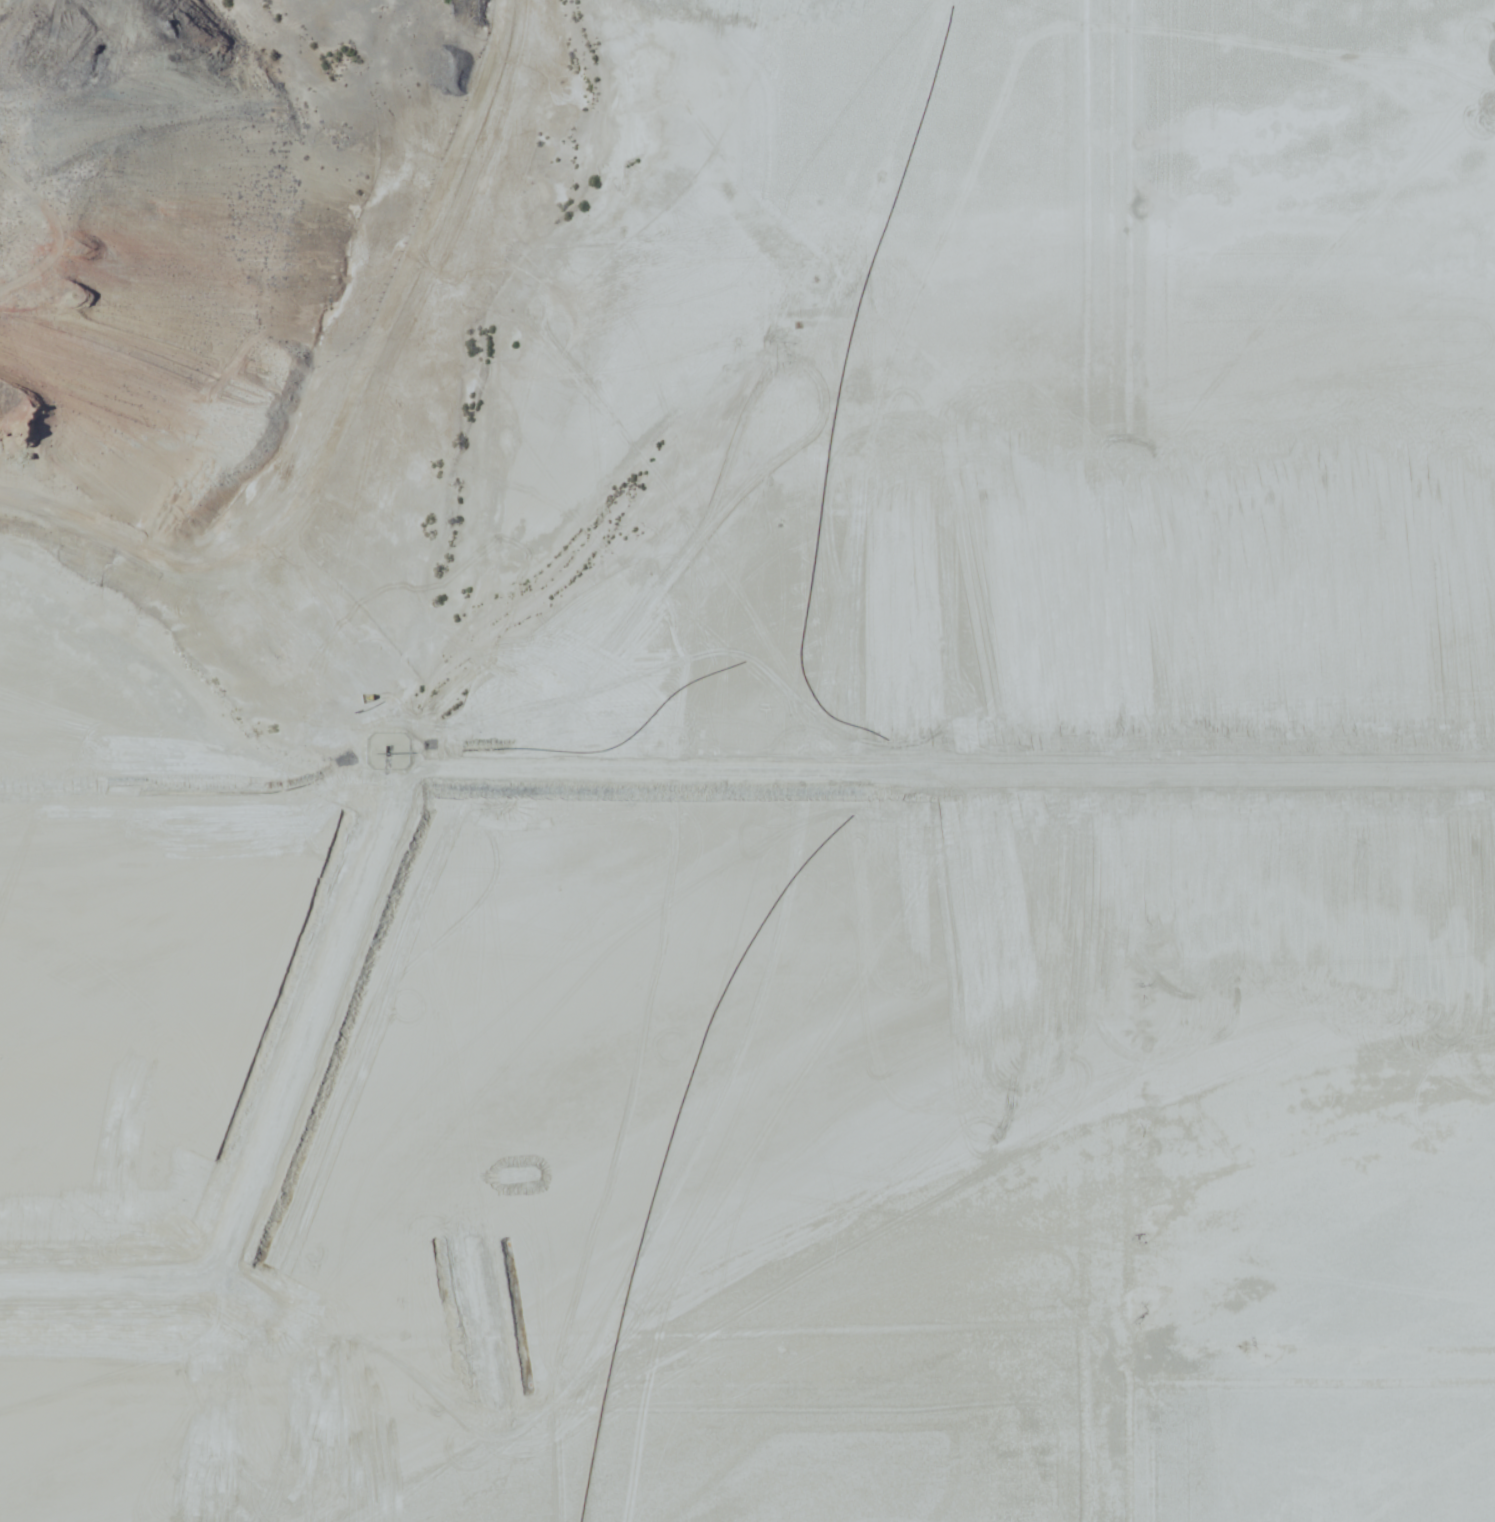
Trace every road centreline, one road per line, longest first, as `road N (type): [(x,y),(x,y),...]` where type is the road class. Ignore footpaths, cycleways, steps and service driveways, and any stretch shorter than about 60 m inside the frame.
road 1 (residential): [(504,0),(504,24),(302,492),(240,558),(193,563),(0,488)]

